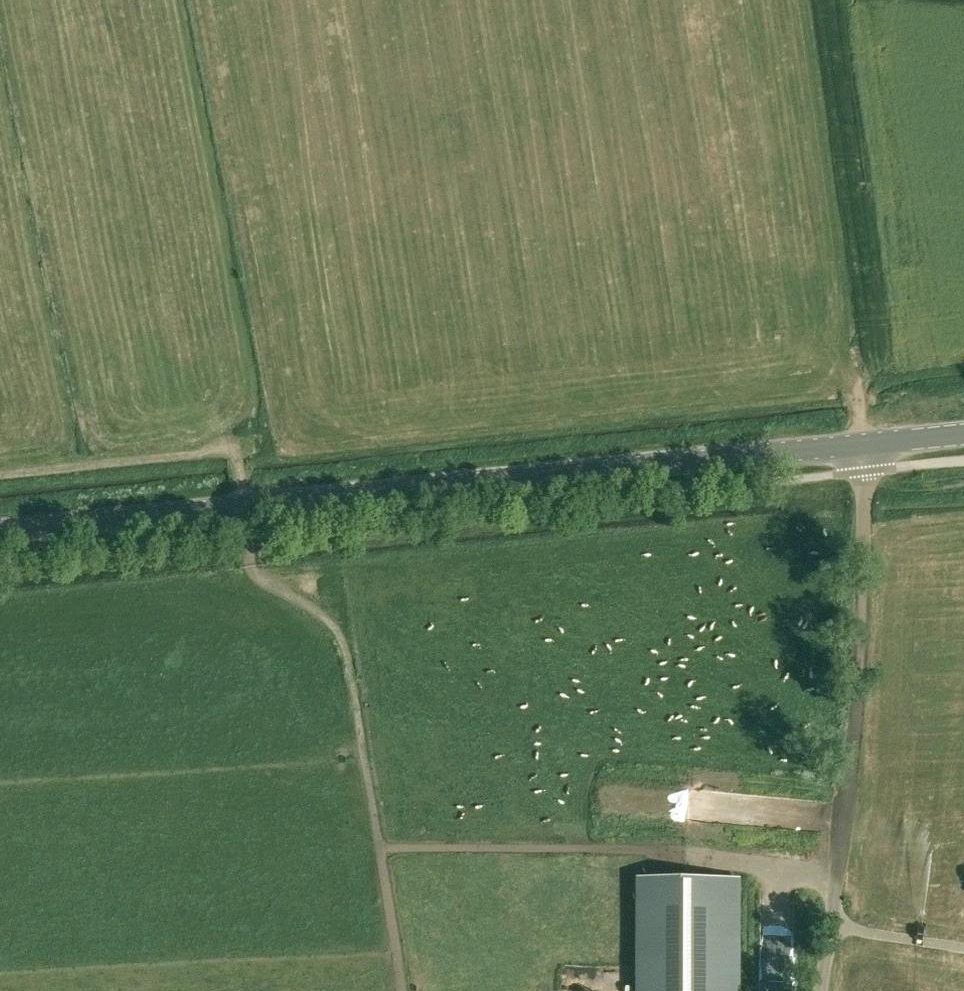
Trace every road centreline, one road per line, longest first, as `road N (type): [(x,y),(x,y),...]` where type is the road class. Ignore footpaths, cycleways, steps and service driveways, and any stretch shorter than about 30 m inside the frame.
road 1 (tertiary): [(862,444),(0,532)]
road 2 (unclassified): [(821,990),(854,744),(862,444)]

